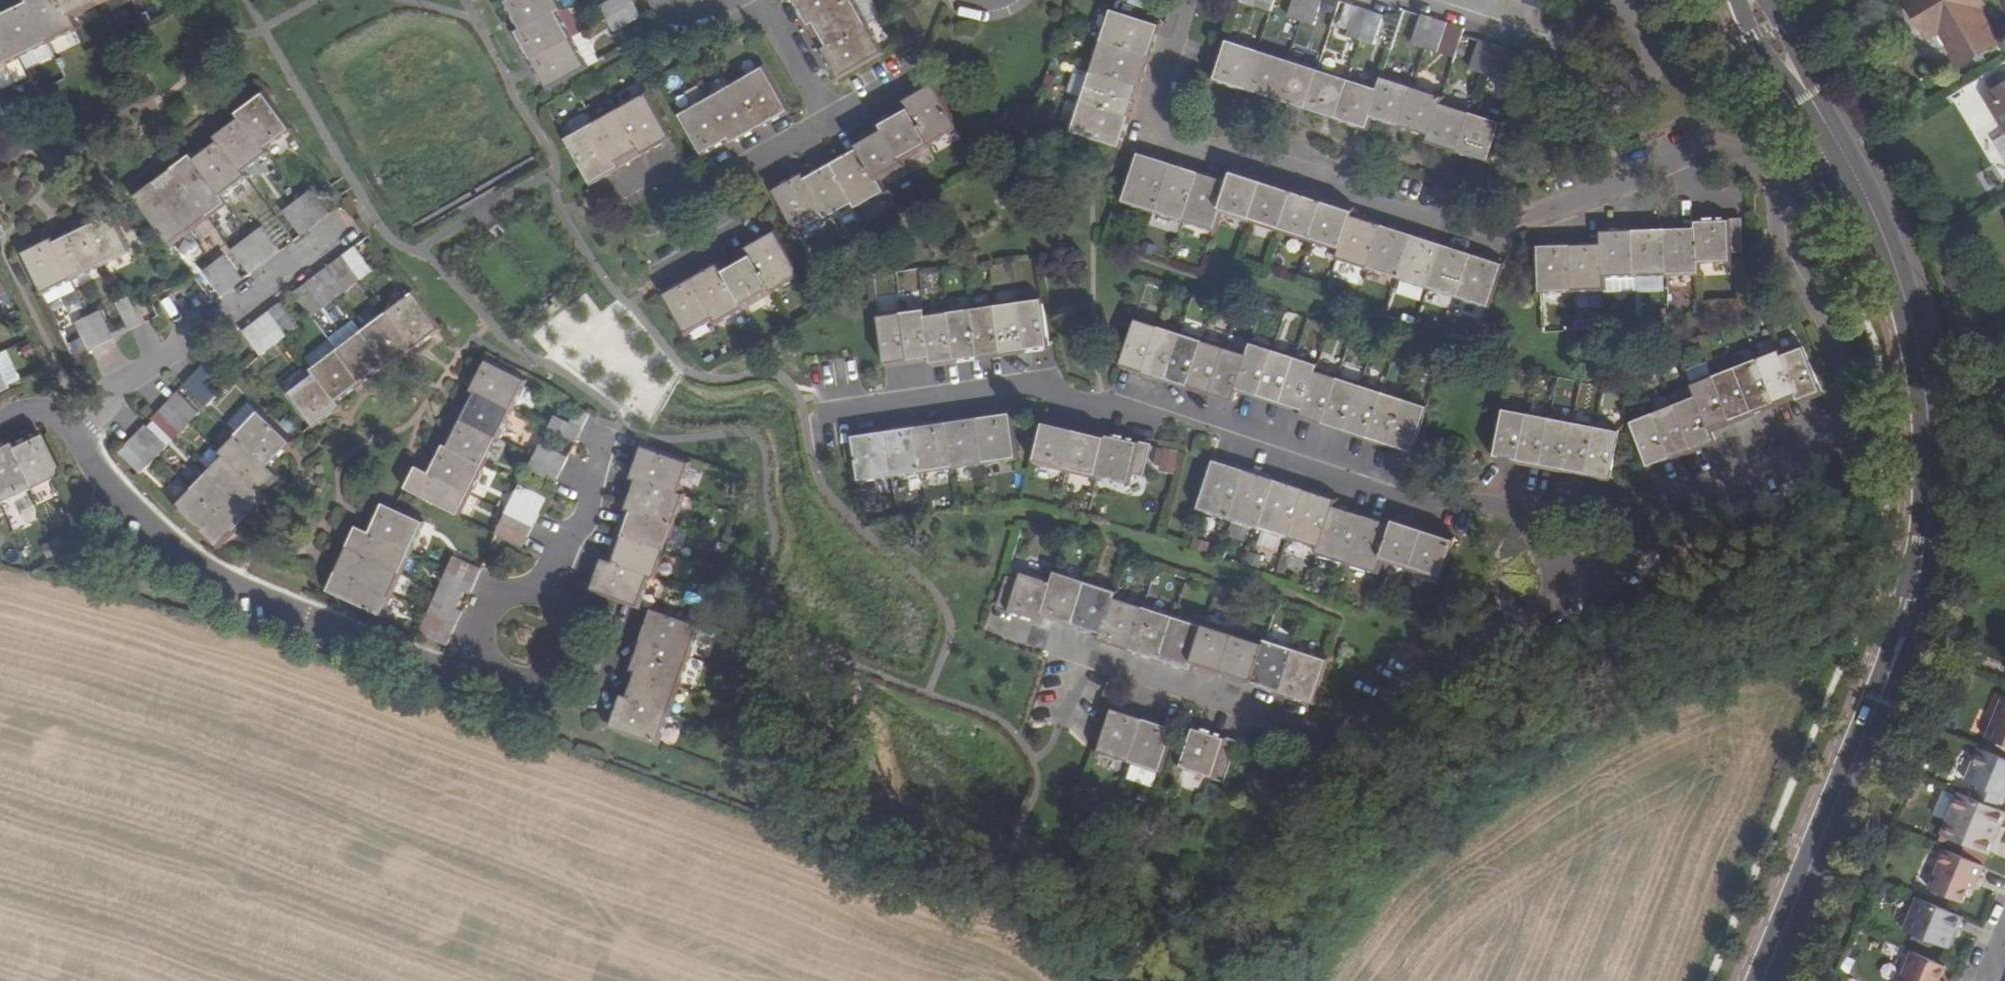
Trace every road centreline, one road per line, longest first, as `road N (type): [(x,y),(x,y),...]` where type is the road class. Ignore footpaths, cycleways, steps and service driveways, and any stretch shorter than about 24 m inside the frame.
road 1 (residential): [(819,416),(1052,385),(1078,407),(1113,409),(1441,512),(1484,496),(1513,504),(1577,598)]
road 2 (tertiary): [(1853,186),(1903,295),(1924,410),(1924,523),(1903,631),(1759,980)]
road 3 (residential): [(1773,178),(1757,156),(1726,143),(1685,146),(1523,221),(1469,235),(1155,135),(1151,119),(1186,0)]
road 4 (residential): [(1080,650),(1336,736),(1577,598)]
road 5 (residential): [(1577,598),(1632,567),(1680,491),(1816,433),(1834,406),(1829,351),(1780,254),(1780,223)]
road 6 (residential): [(472,665),(411,661),(211,579),(110,499),(63,426)]
road 7 (residential): [(63,426),(84,427),(98,417),(109,384),(180,347),(350,227)]
road 8 (residential): [(601,195),(653,169),(702,198),(834,122)]
road 9 (residential): [(1390,0),(1558,56),(1605,47)]
road 10 (residential): [(552,597),(576,631),(577,654),(561,683),(514,698),(496,692),(472,665)]
road 11 (residential): [(552,597),(587,534),(609,434)]
road 12 (tertiary): [(1745,0),(1828,144)]
road 13 (residential): [(761,0),(834,122)]
road 14 (residential): [(472,665),(470,628),(487,602),(522,589),(552,597)]

